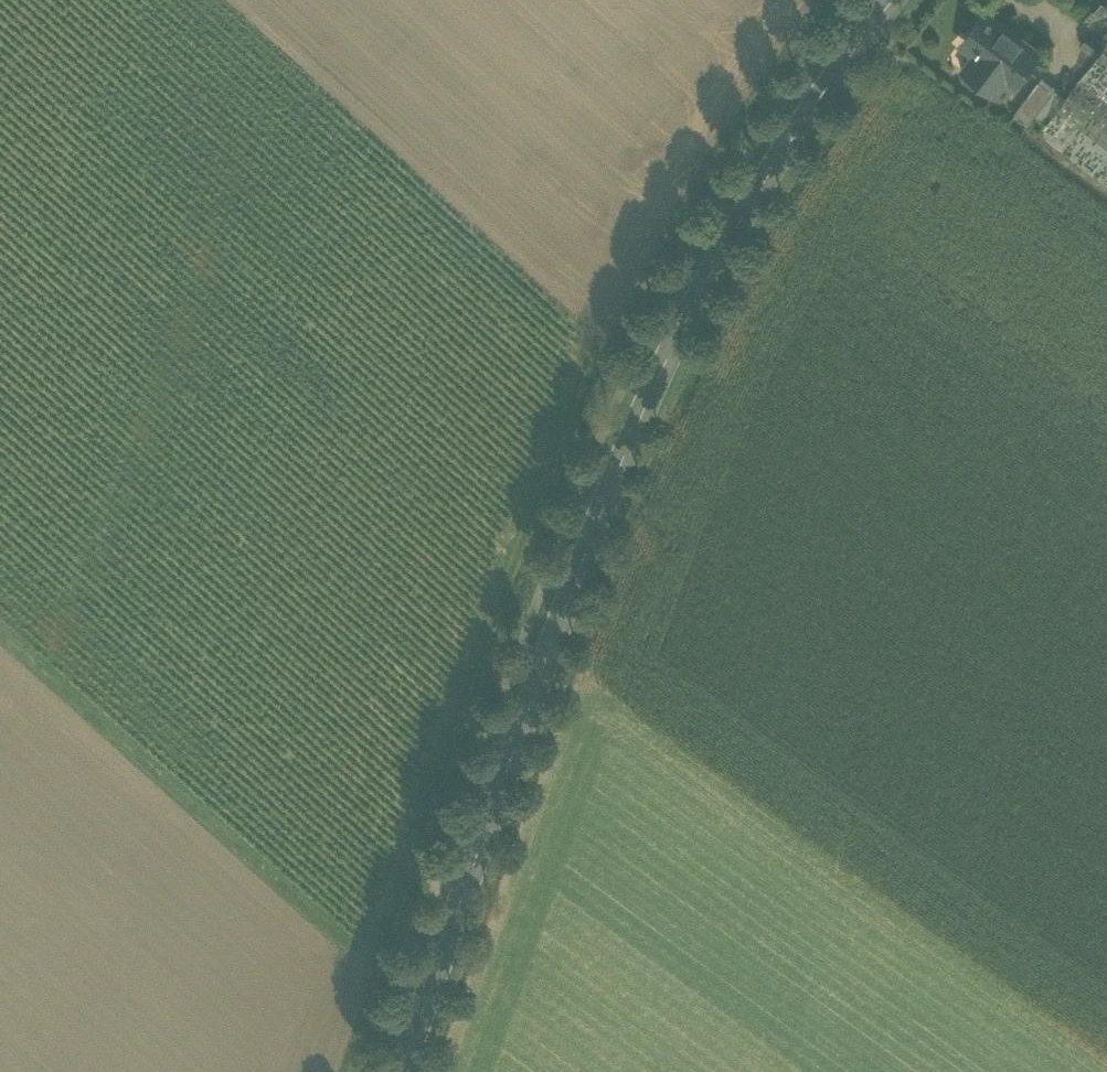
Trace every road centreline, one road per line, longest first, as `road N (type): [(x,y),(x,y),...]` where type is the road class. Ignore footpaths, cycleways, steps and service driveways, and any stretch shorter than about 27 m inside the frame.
road 1 (tertiary): [(398,1071),(588,546),(663,364),(751,201),(896,0)]

